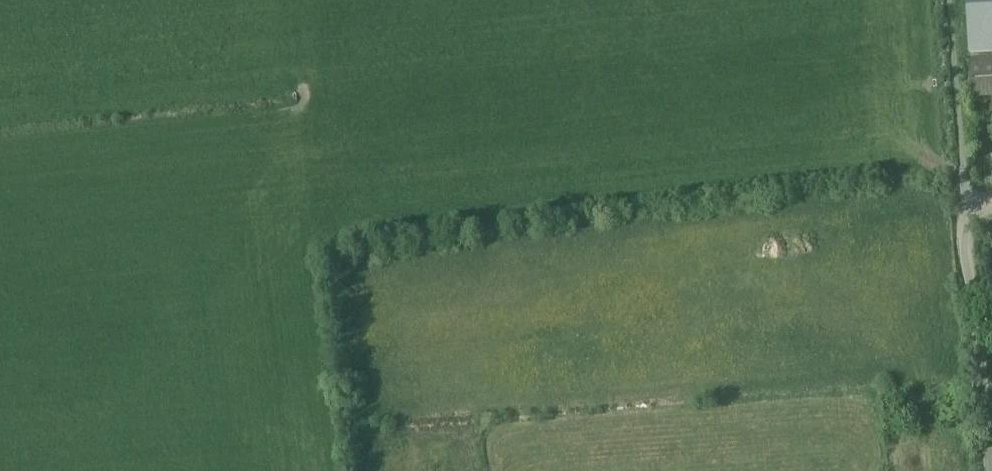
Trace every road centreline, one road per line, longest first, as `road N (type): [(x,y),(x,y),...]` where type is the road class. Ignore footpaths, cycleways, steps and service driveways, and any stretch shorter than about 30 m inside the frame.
road 1 (unclassified): [(991,470),(967,203)]

